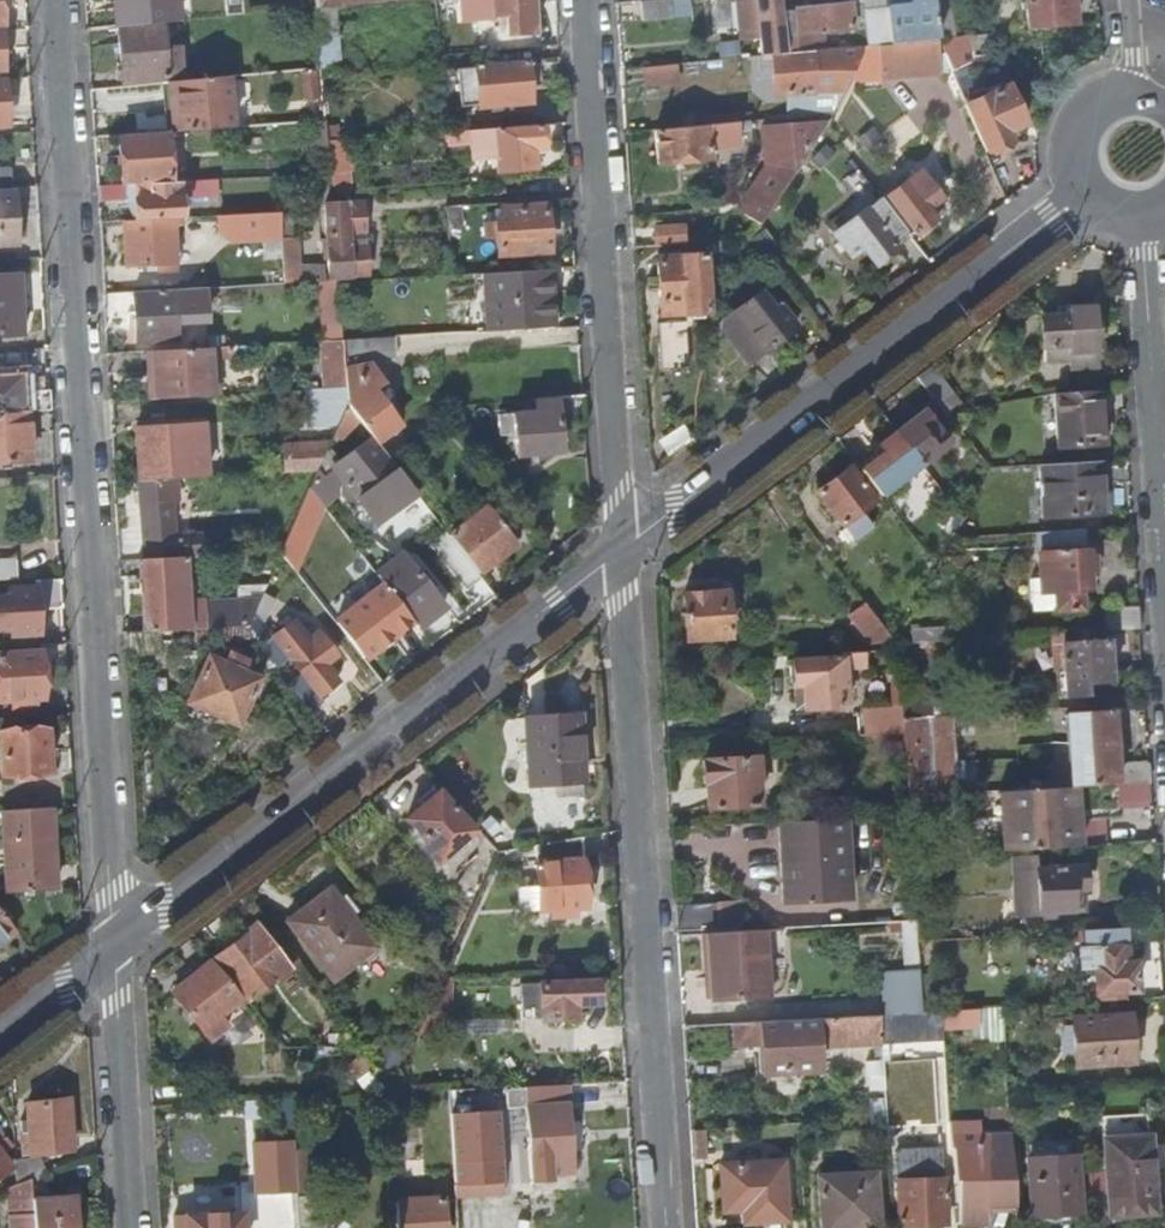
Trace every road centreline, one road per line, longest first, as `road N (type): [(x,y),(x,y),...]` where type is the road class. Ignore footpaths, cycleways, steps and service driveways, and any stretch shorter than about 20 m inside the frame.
road 1 (residential): [(54,0),(114,944)]
road 2 (residential): [(614,551),(667,1227)]
road 3 (residential): [(614,551),(114,944)]
road 4 (residential): [(1074,198),(614,551)]
road 5 (residential): [(583,0),(614,551)]
road 6 (residential): [(1136,225),(1164,596)]
road 7 (residential): [(114,944),(130,1227)]
road 8 (residential): [(1129,89),(1093,99),(1067,127),(1060,163),(1074,198)]
road 9 (residential): [(114,944),(0,1030)]

